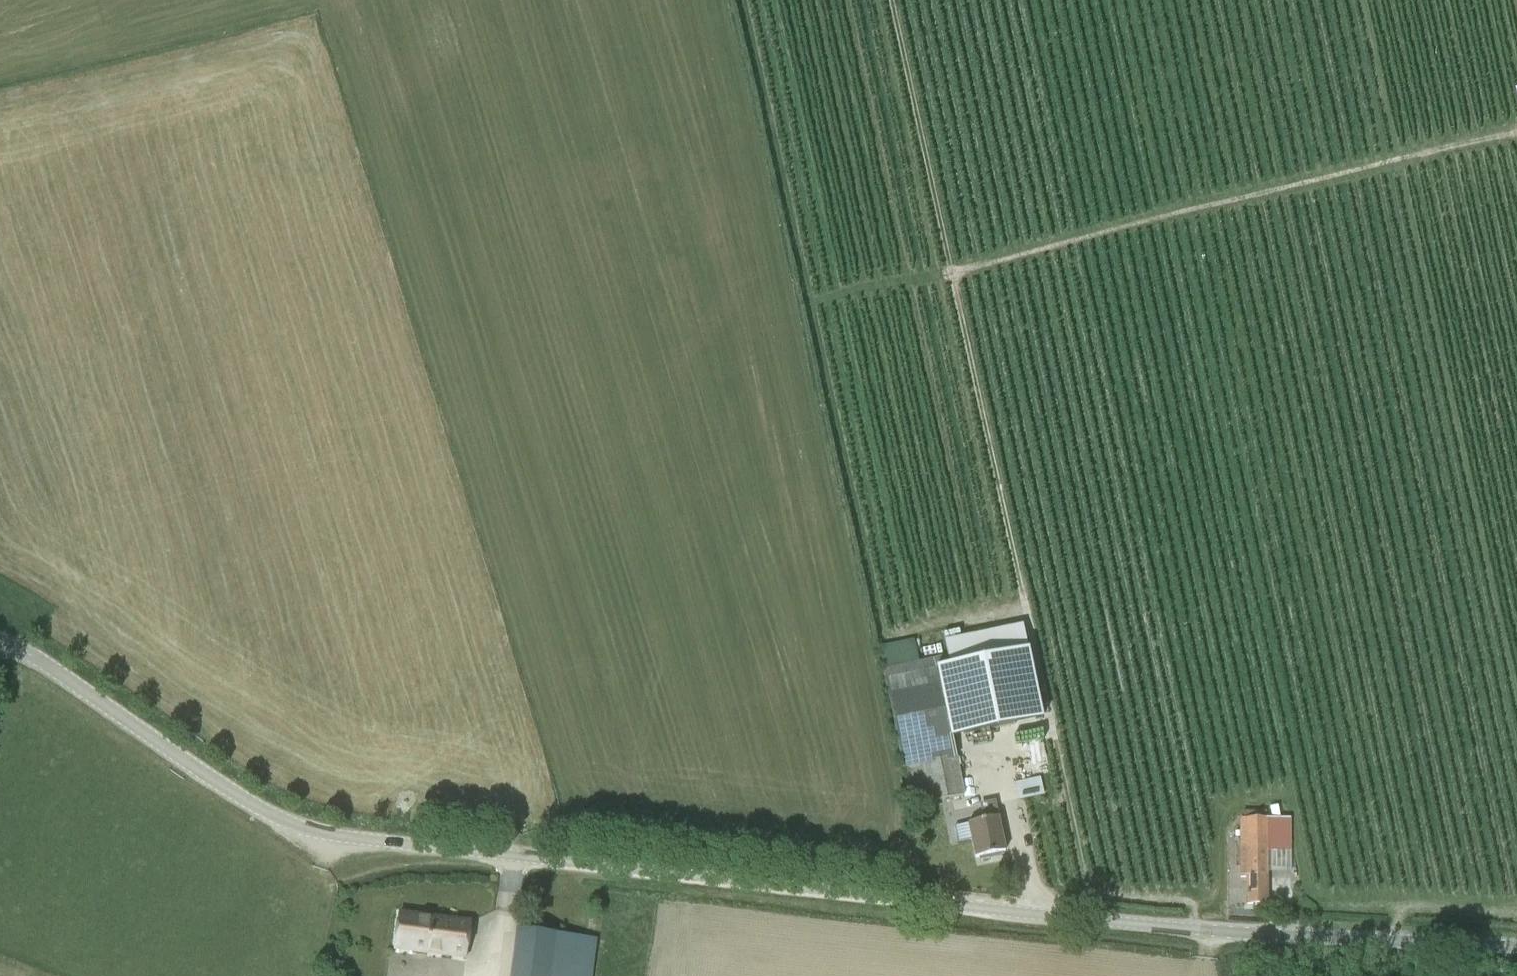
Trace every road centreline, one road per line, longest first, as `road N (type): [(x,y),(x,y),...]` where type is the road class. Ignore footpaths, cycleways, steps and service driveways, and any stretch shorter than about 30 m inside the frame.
road 1 (unclassified): [(1516,944),(1234,934),(311,832),(238,797),(0,642)]

